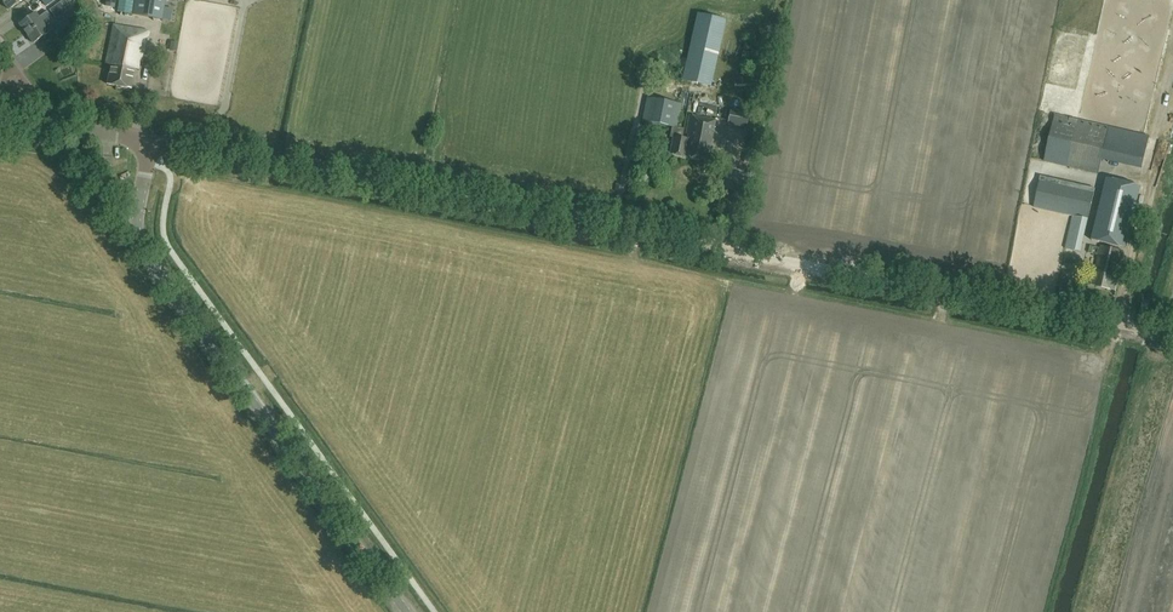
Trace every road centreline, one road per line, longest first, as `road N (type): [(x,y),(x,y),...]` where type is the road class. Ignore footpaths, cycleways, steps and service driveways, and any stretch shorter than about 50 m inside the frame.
road 1 (unclassified): [(1172,336),(149,141)]
road 2 (tertiary): [(406,611),(147,258),(136,223),(149,141)]
road 3 (tertiary): [(149,141),(66,127),(41,111),(19,79)]

